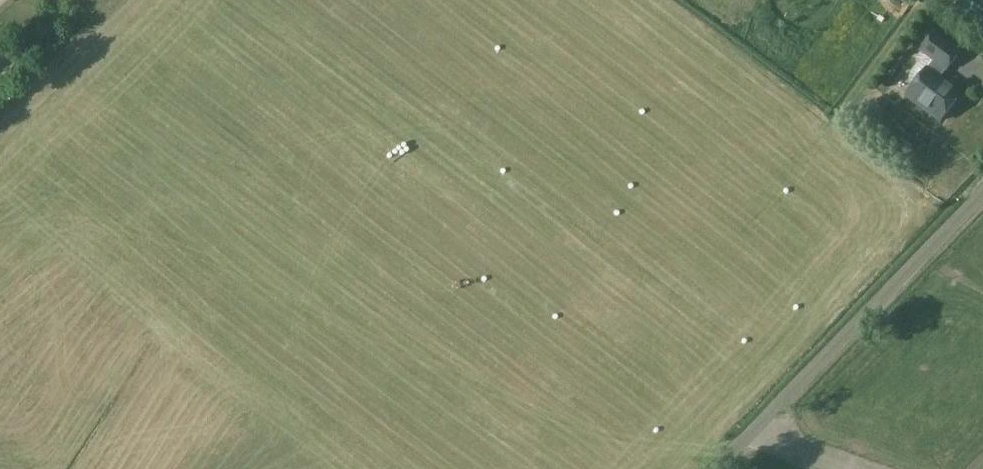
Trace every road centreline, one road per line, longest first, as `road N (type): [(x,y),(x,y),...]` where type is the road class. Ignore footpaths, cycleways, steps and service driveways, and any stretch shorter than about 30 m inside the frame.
road 1 (unclassified): [(717,468),(982,194)]

